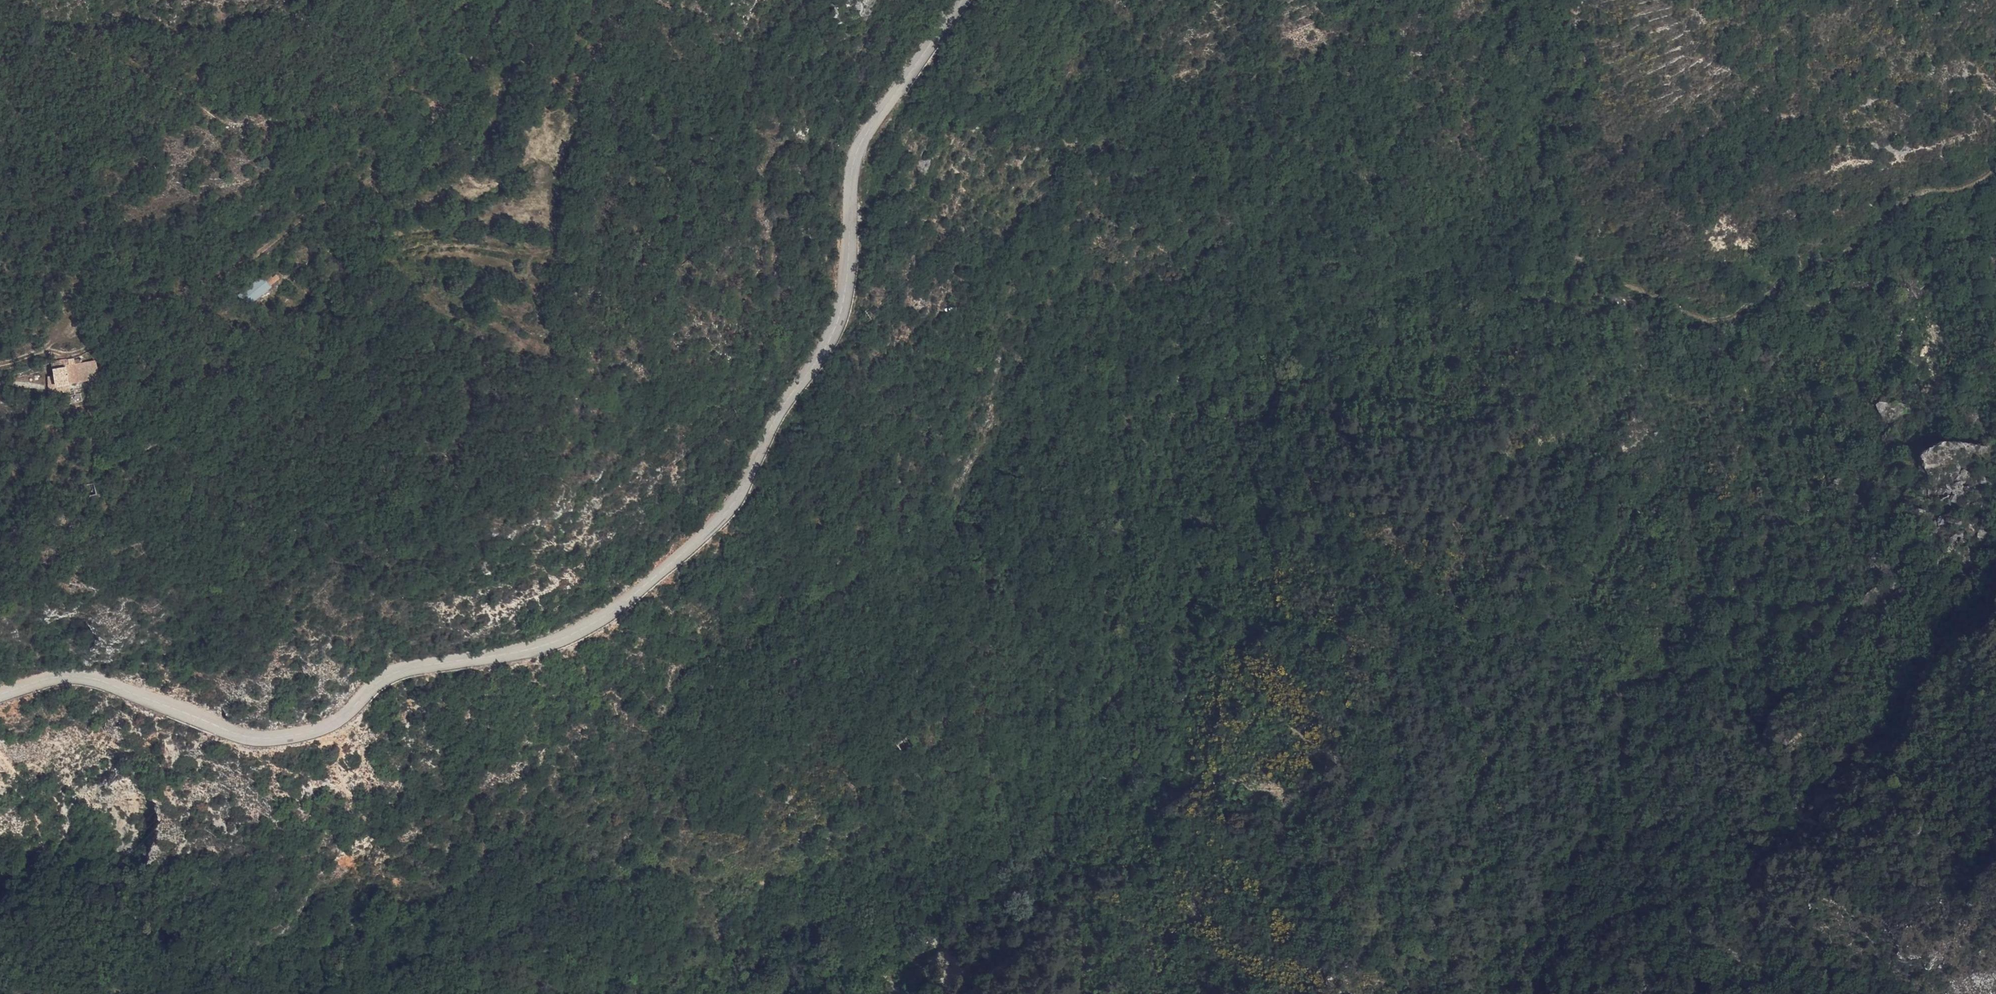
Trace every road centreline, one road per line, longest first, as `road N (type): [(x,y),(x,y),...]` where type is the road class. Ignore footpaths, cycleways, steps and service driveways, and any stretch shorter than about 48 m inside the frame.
road 1 (secondary): [(0,696),(70,680),(232,734),(282,738),(338,721),(379,680),(403,671),(526,650),(609,612),(738,496),(780,411),(832,336),(849,282),(856,153),(963,0)]
road 2 (track): [(0,365),(43,351),(82,353),(153,303),(232,270),(350,195),(451,101),(505,0)]

